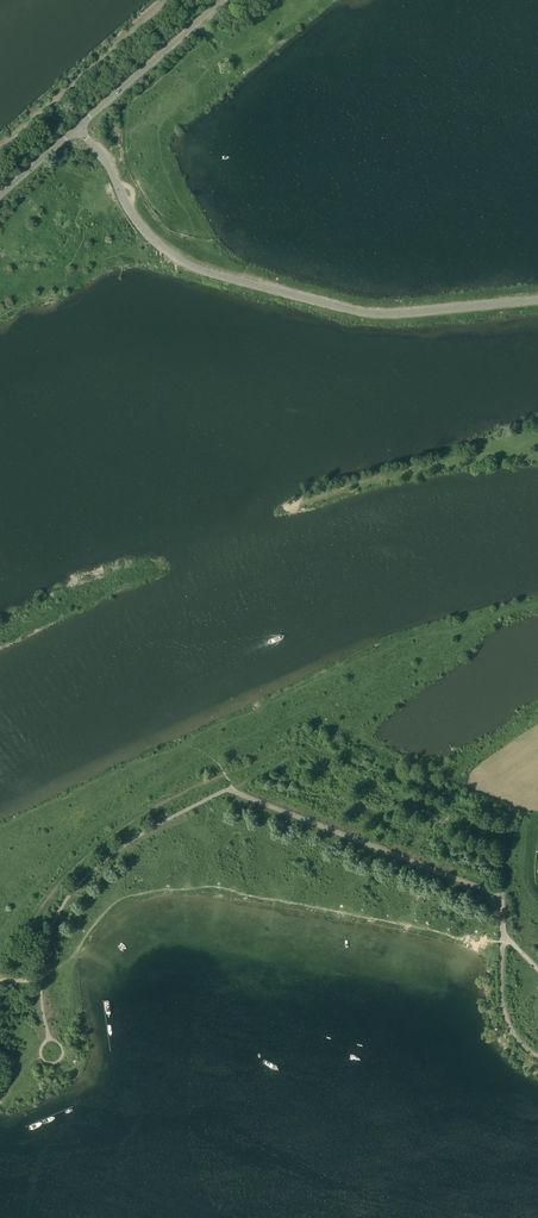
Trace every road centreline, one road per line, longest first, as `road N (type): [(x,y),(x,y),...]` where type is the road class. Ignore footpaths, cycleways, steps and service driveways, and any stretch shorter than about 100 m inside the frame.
road 1 (unclassified): [(537,300),(392,314),(199,270),(151,237),(77,128)]
road 2 (unclassified): [(77,128),(223,0)]

